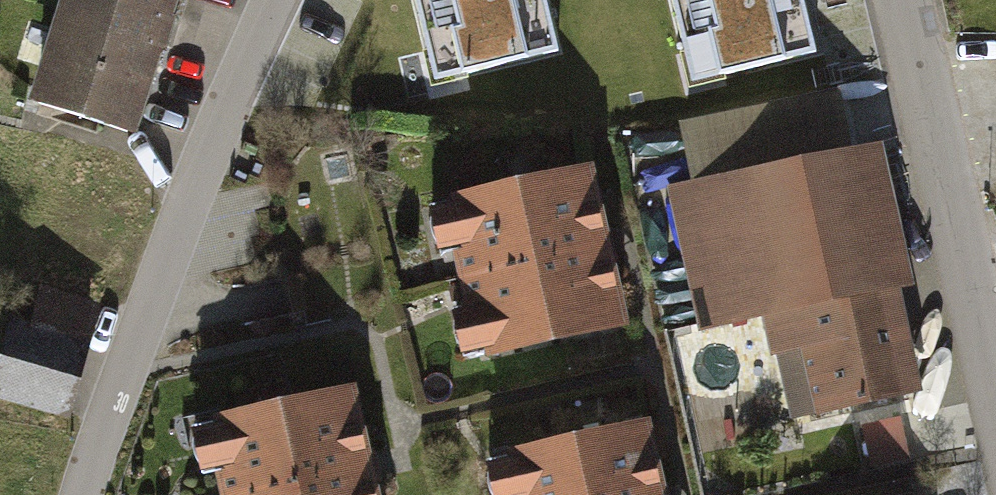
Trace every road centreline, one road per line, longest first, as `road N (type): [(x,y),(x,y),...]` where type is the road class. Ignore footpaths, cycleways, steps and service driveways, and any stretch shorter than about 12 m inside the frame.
road 1 (residential): [(278,0),(202,166),(84,494)]
road 2 (residential): [(995,414),(896,0)]

